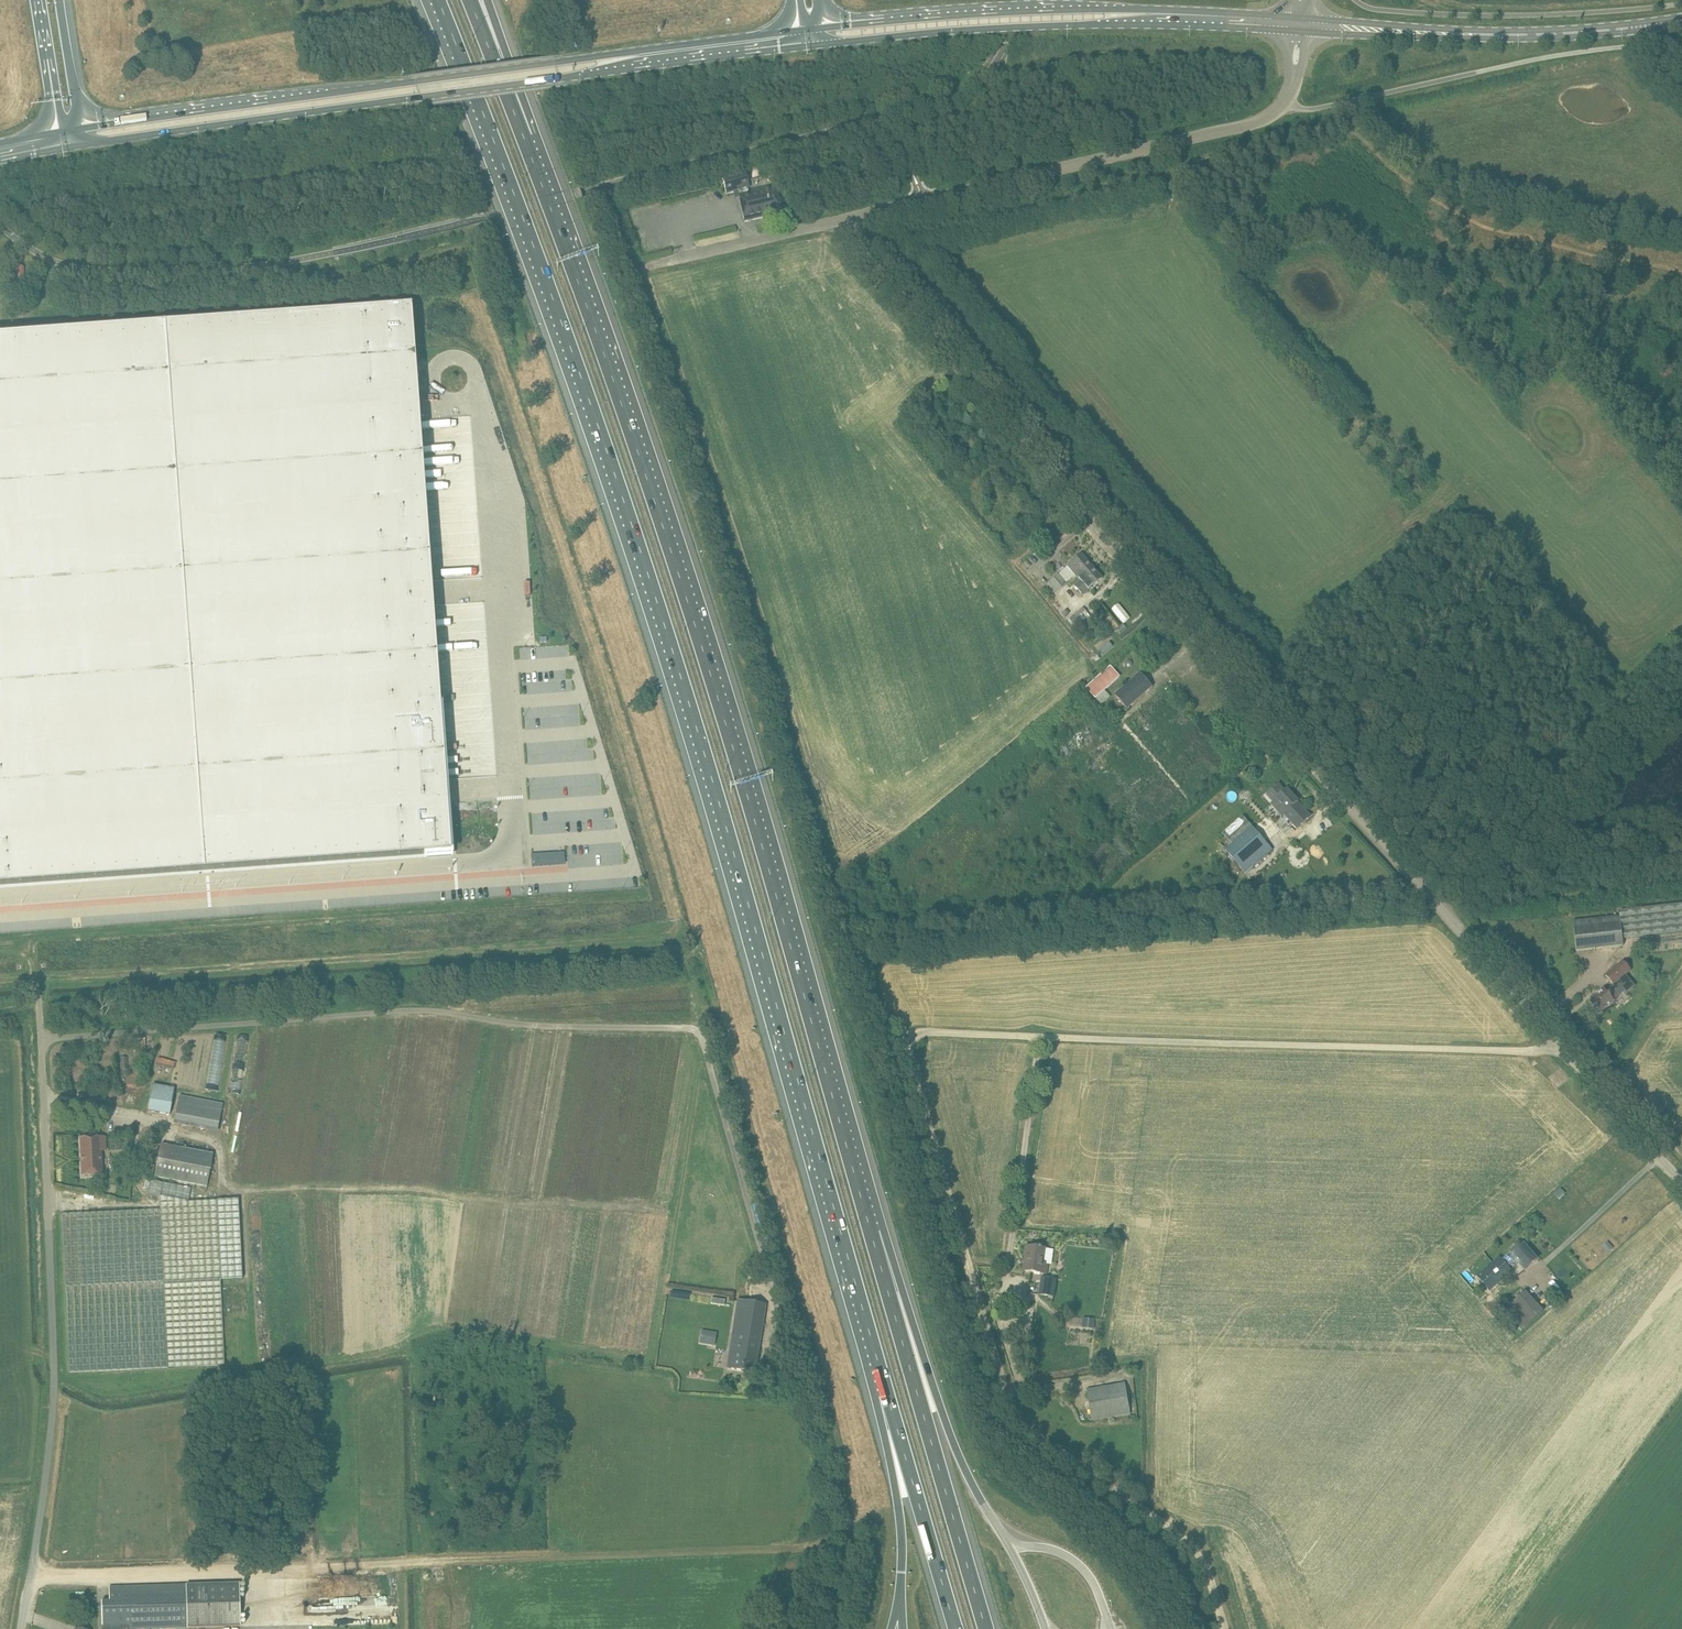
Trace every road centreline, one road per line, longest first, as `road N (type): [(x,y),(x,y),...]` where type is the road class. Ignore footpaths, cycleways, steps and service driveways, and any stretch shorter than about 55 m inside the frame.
road 1 (motorway): [(438,0),(665,625),(878,1368)]
road 2 (unclassified): [(1225,1628),(1190,1544),(1011,1409),(908,1036),(1530,1050),(1561,1043)]
road 3 (motorway): [(870,1231),(695,622),(524,138)]
road 4 (unclassified): [(805,1387),(774,1306),(697,1029),(511,1023),(429,1009),(43,1039)]
road 5 (track): [(802,1547),(33,1574)]
road 6 (unclassified): [(1561,1043),(1154,585)]
road 7 (unclassified): [(22,1628),(52,1411),(43,1039)]
road 8 (primary): [(82,137),(112,141),(558,78),(625,58)]
road 9 (primary): [(625,58),(552,62),(109,124),(82,137)]
road 10 (unclassified): [(839,219),(1261,123),(1286,102),(1294,77)]
road 11 (unclassified): [(1154,585),(839,219)]
road 12 (motorway): [(988,1628),(870,1231)]
road 13 (primary): [(1308,25),(1523,37),(1681,24)]
road 14 (motorway): [(1001,1530),(953,1443),(870,1231)]
road 15 (primary): [(1122,17),(1102,9),(968,15),(850,24),(825,34)]
road 16 (primary): [(825,34),(852,40),(1122,17)]
road 17 (motorway): [(878,1368),(956,1628)]
road 18 (motorway): [(878,1368),(902,1575)]
road 19 (unclassified): [(651,262),(839,219)]
road 20 (unclassified): [(1681,1182),(1561,1043)]
road 21 (primary): [(625,58),(802,37)]
road 22 (primary): [(1122,17),(1291,24)]
road 23 (motorway): [(524,138),(470,0)]
road 24 (motorway): [(524,138),(488,0)]
road 25 (motorway): [(43,0),(64,140)]
road 26 (motorway): [(82,137),(61,0)]

